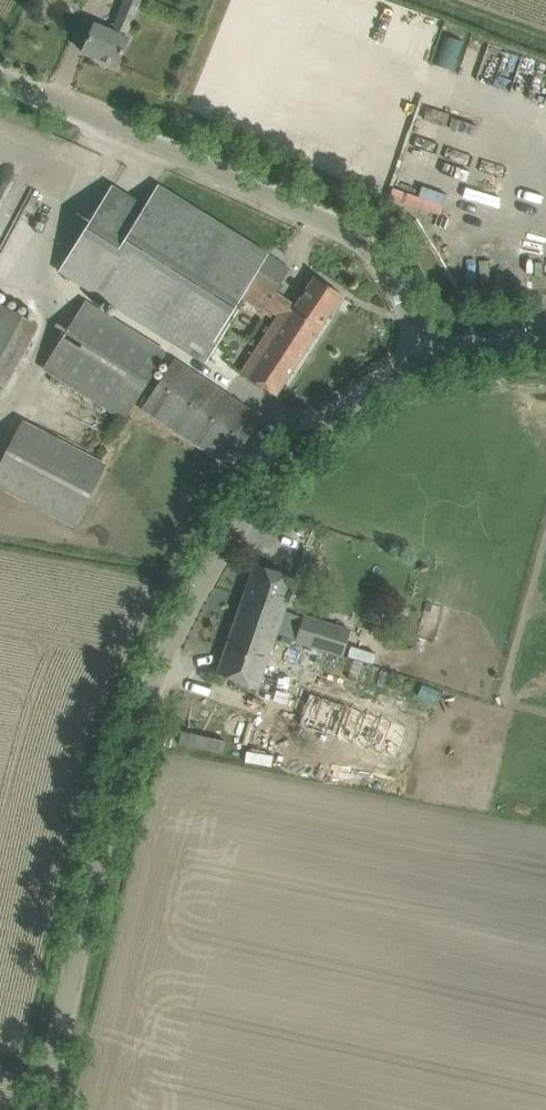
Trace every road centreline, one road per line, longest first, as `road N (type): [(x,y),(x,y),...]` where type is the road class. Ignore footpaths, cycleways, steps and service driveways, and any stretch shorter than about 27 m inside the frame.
road 1 (unclassified): [(43,1109),(120,768),(169,640),(269,476),(352,397),(417,358)]
road 2 (unclassified): [(417,358),(379,264),(321,210),(0,82)]
road 3 (unclassified): [(417,358),(545,351)]

